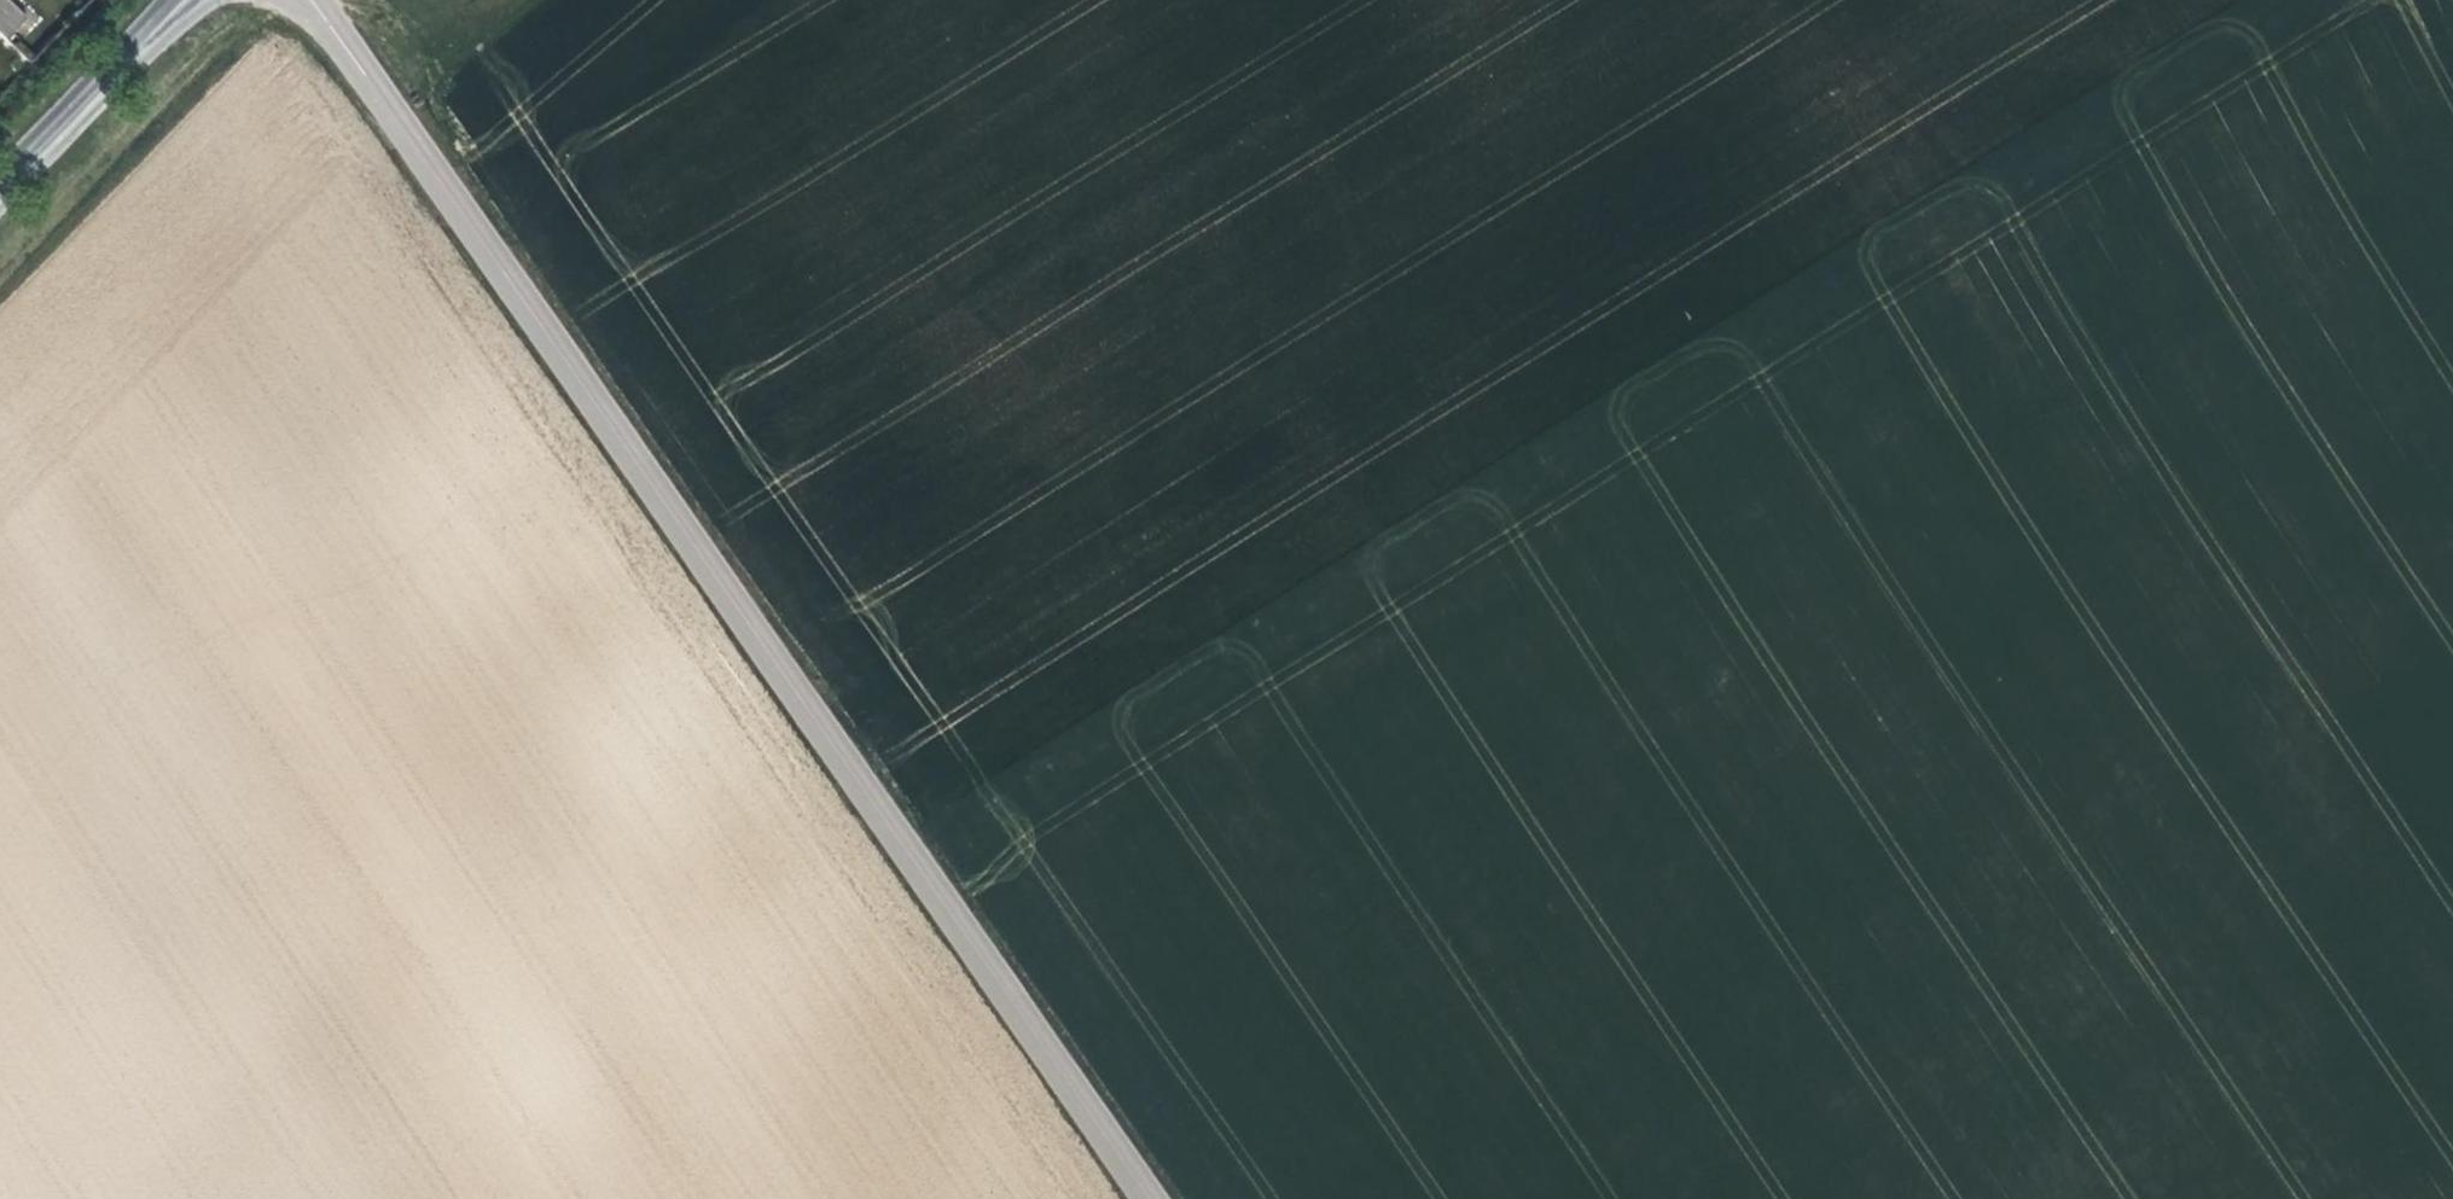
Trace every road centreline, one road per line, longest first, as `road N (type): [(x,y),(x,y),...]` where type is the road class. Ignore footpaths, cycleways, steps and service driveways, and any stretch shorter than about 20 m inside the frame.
road 1 (tertiary): [(1159,1198),(310,0)]
road 2 (secondary): [(0,198),(189,0)]
road 3 (track): [(517,0),(396,112)]

